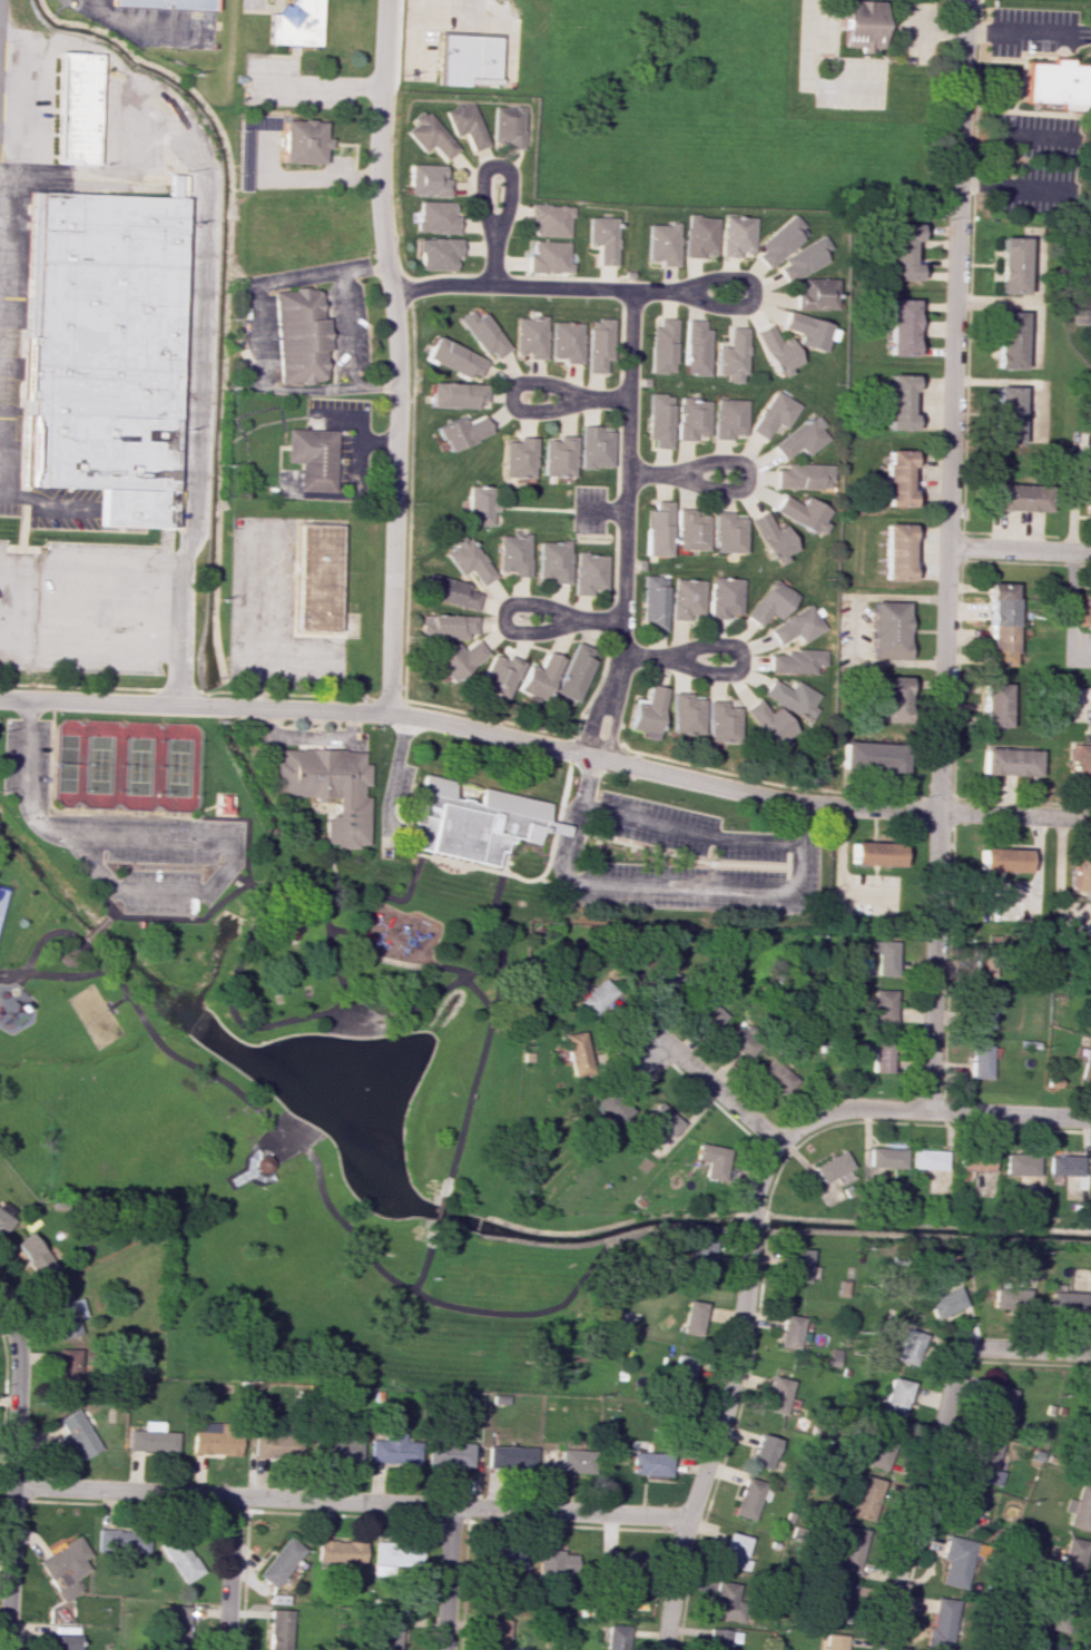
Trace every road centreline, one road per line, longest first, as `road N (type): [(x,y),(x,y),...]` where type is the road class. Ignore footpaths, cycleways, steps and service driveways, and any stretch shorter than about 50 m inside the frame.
road 1 (residential): [(927,1108),(964,0)]
road 2 (residential): [(0,697),(392,713),(786,802),(938,808)]
road 3 (residential): [(392,713),(403,409),(382,161),(386,0)]
road 4 (residential): [(687,1518),(13,1486)]
road 5 (residential): [(775,1141),(753,1197),(733,1375),(687,1518),(664,1649)]
road 6 (residential): [(394,296),(436,284),(633,292),(719,279),(753,284),(754,296),(737,306),(715,305),(681,291)]
road 7 (residential): [(611,695),(621,656),(633,292)]
road 8 (residential): [(1090,1114),(853,1107),(828,1110),(775,1141)]
road 9 (residential): [(885,1649),(895,1568),(954,1367)]
road 10 (residential): [(621,656),(667,656),(731,674),(743,654),(735,645),(699,645),(667,656)]
road 11 (residential): [(627,474),(679,474),(720,462),(747,470),(740,487),(728,490),(679,474)]
road 12 (residential): [(622,621),(572,619),(550,631),(520,631),(504,620),(517,603),(548,606),(572,619)]
road 13 (residential): [(629,400),(577,397),(553,410),(523,411),(511,399),(518,384),(530,383),(577,397)]
road 14 (residential): [(494,284),(497,230),(483,202),(484,174),(495,167),(511,176),(508,218),(497,230)]
road 15 (residential): [(13,1486),(20,1358),(0,1294)]
road 16 (residential): [(775,1141),(682,1054),(647,1044)]
road 17 (residential): [(6,1649),(13,1486)]
road 18 (residential): [(225,1649),(232,1495)]
road 19 (residential): [(938,808),(1090,815)]
road 20 (residential): [(1090,1351),(980,1345),(962,1348),(954,1367)]
road 21 (residential): [(445,1649),(451,1506)]
road 22 (residential): [(950,543),(1090,550)]

